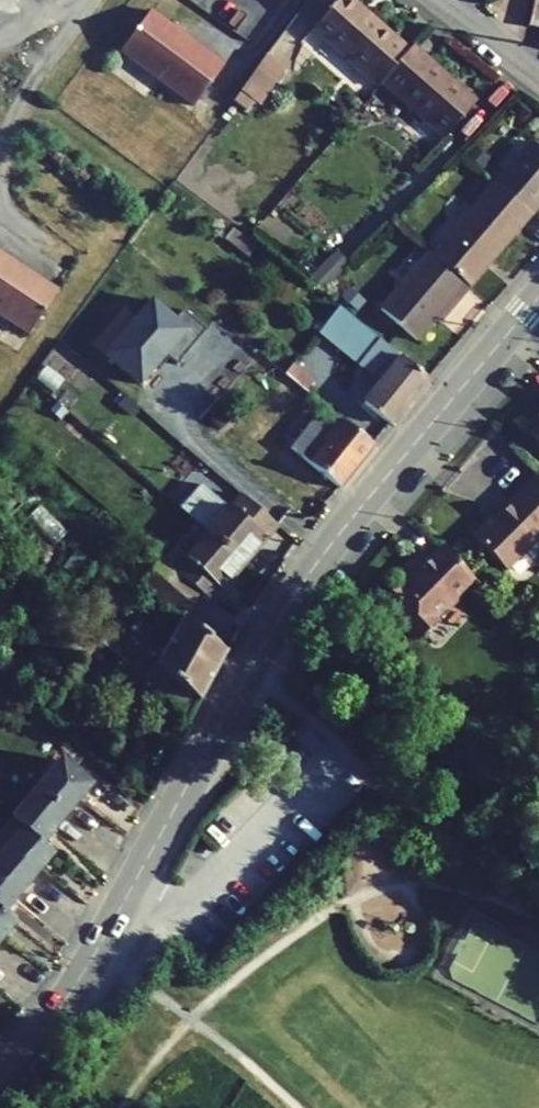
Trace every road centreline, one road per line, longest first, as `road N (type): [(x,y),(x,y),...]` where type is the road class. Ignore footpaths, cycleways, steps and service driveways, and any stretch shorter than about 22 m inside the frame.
road 1 (tertiary): [(538,295),(327,550),(254,667),(108,935),(0,1079)]

